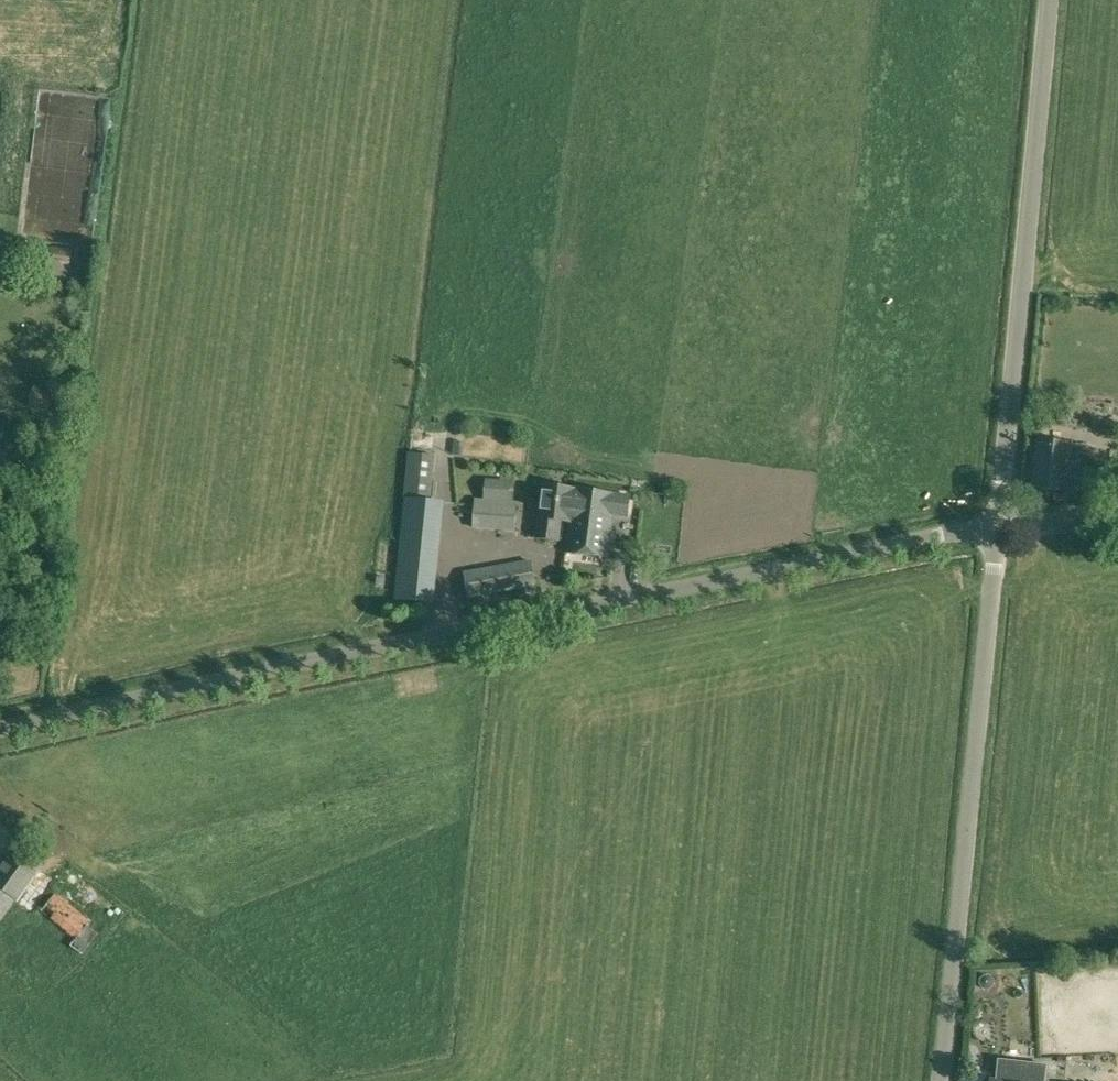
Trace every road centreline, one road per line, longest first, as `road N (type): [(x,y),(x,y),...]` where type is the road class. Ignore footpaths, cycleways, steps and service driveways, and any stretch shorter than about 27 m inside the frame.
road 1 (unclassified): [(0,727),(998,526)]
road 2 (unclassified): [(941,1080),(998,526)]
road 3 (unclassified): [(998,526),(1049,0)]

